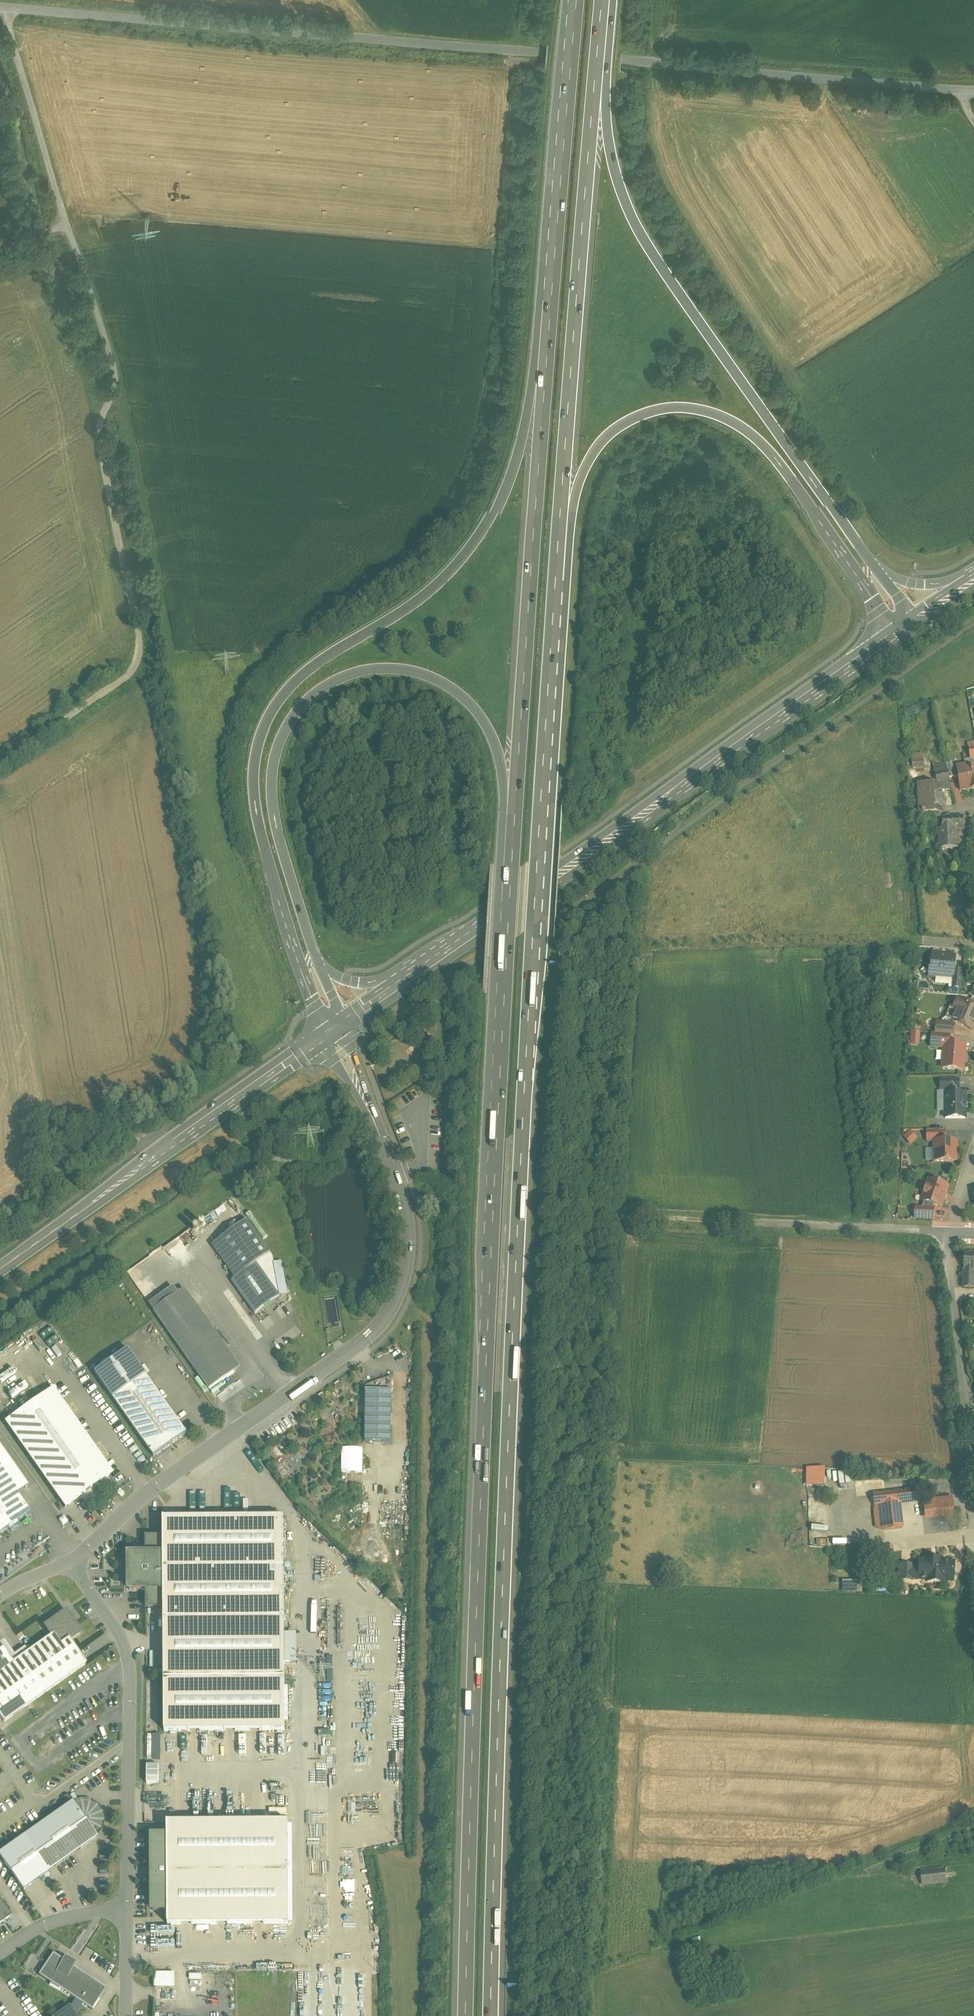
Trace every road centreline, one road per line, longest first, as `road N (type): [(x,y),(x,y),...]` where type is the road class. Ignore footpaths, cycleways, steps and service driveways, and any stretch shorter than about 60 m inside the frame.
road 1 (motorway): [(497,2015),(526,1059),(556,590)]
road 2 (motorway): [(511,836),(465,2015)]
road 3 (unclassified): [(0,7),(973,91)]
road 4 (motorway): [(549,296),(527,445),(478,548),(441,597),(298,695),(272,727),(257,770),(257,833),(327,1034)]
road 5 (track): [(0,758),(129,665),(134,636),(95,419),(108,378),(1,7)]
road 6 (residential): [(357,1078),(409,1223),(408,1259),(387,1318),(153,1489),(72,1562)]
road 7 (motorway): [(873,569),(640,229),(611,146),(601,10)]
road 8 (motorway): [(556,590),(601,10)]
road 9 (motorway): [(556,590),(594,452),(624,422),(682,405),(745,426),(778,456),(900,635)]
road 10 (motorway): [(314,954),(273,824),(272,771),(287,737),(354,684),(392,679),(435,688),(475,717),(496,755),(511,836)]
road 11 (motorway): [(549,296),(511,836)]
road 12 (primary): [(557,875),(900,635)]
road 13 (residential): [(72,1562),(129,1658),(127,1910)]
road 14 (secondary): [(0,1269),(285,1063)]
road 15 (unclassified): [(946,1230),(626,1205)]
road 16 (motorway): [(576,0),(549,296)]
road 17 (residential): [(973,1513),(946,1230)]
road 18 (residential): [(127,1910),(48,1925),(0,1954)]
road 19 (motorway): [(436,958),(369,980),(314,954)]

